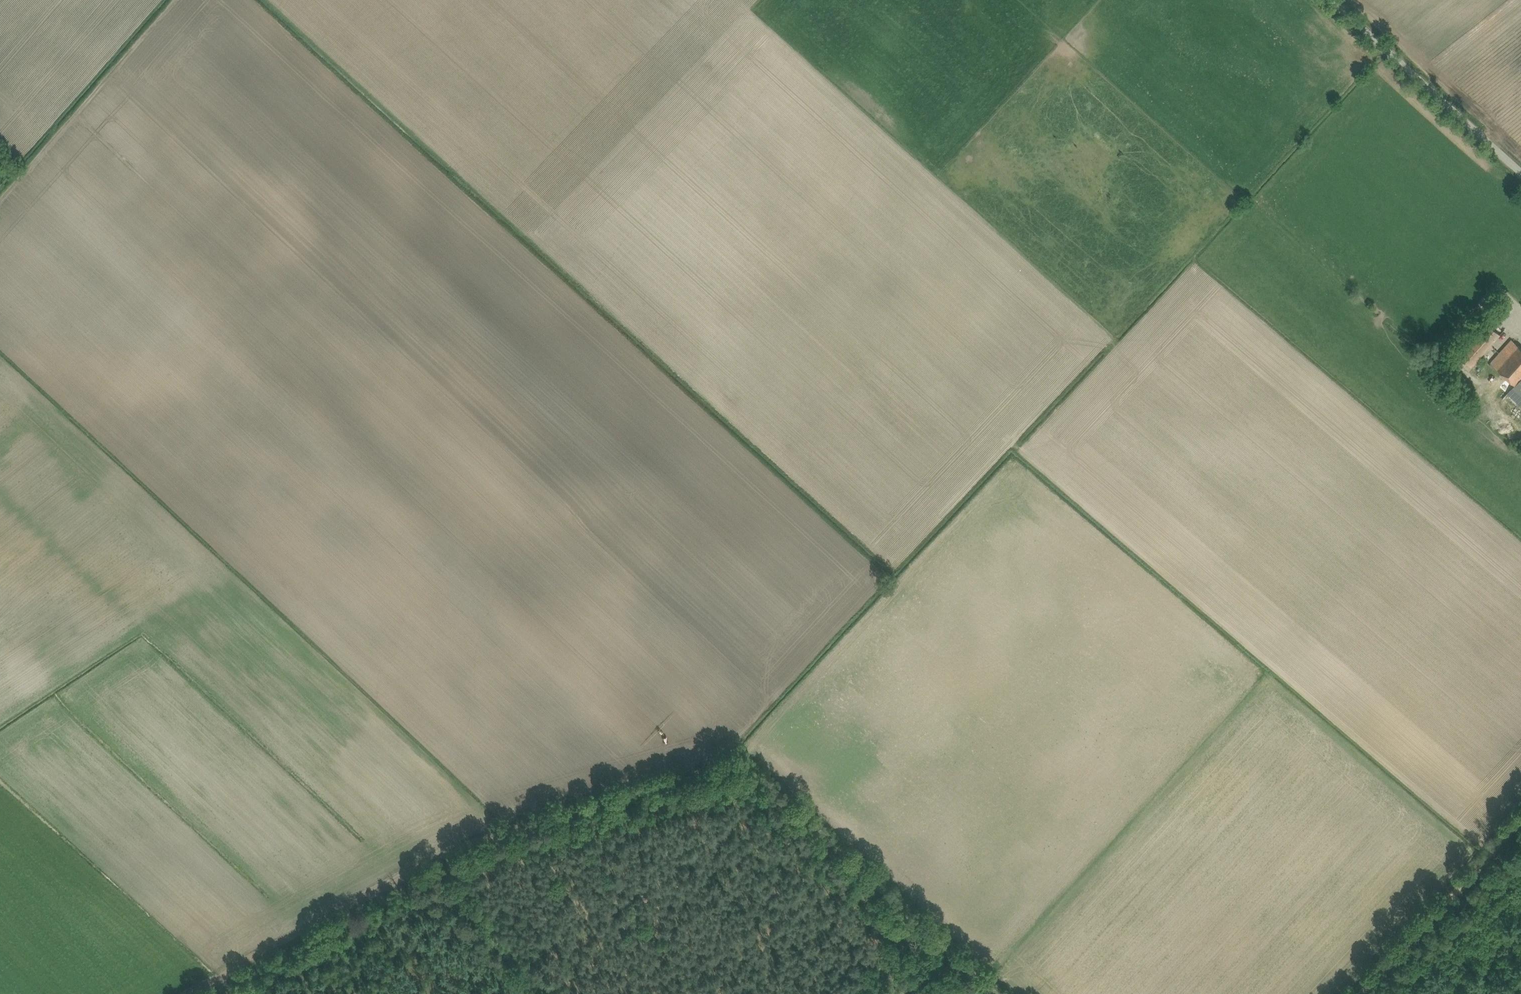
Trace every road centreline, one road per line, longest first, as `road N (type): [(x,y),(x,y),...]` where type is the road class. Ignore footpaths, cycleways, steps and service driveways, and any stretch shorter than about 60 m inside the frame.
road 1 (track): [(999,993),(739,753),(443,850),(185,993)]
road 2 (unclassified): [(1520,177),(1325,0)]
road 3 (track): [(1520,816),(1360,993)]

